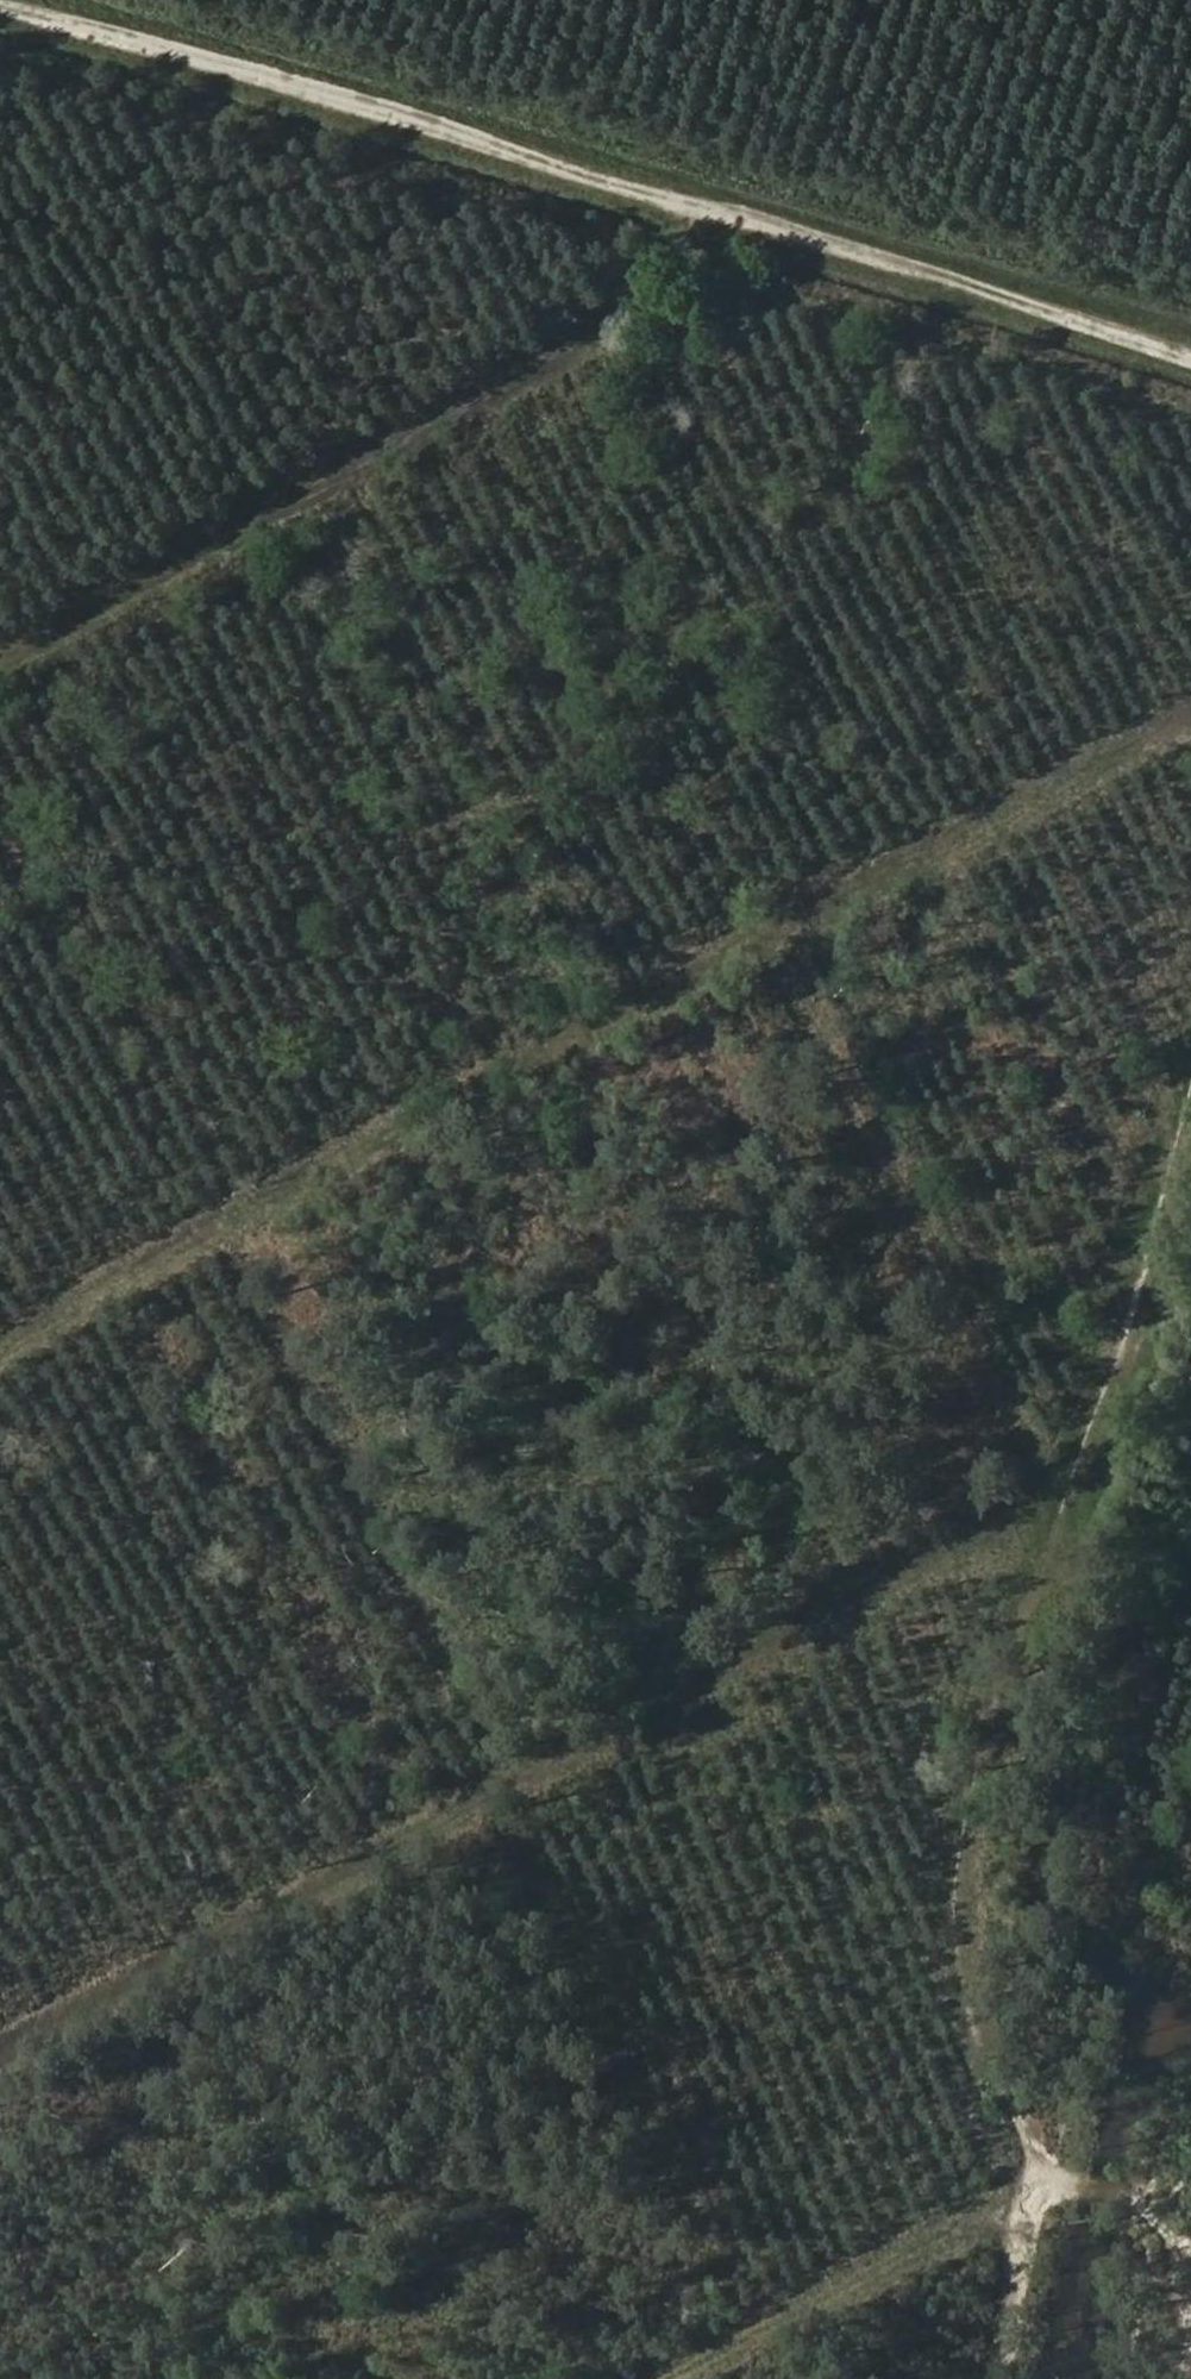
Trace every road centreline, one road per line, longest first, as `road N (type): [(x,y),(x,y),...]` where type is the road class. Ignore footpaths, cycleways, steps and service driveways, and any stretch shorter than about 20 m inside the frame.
road 1 (track): [(0,21),(1190,356)]
road 2 (track): [(974,2378),(993,2276),(1050,2199),(1130,2199),(1190,2260)]

